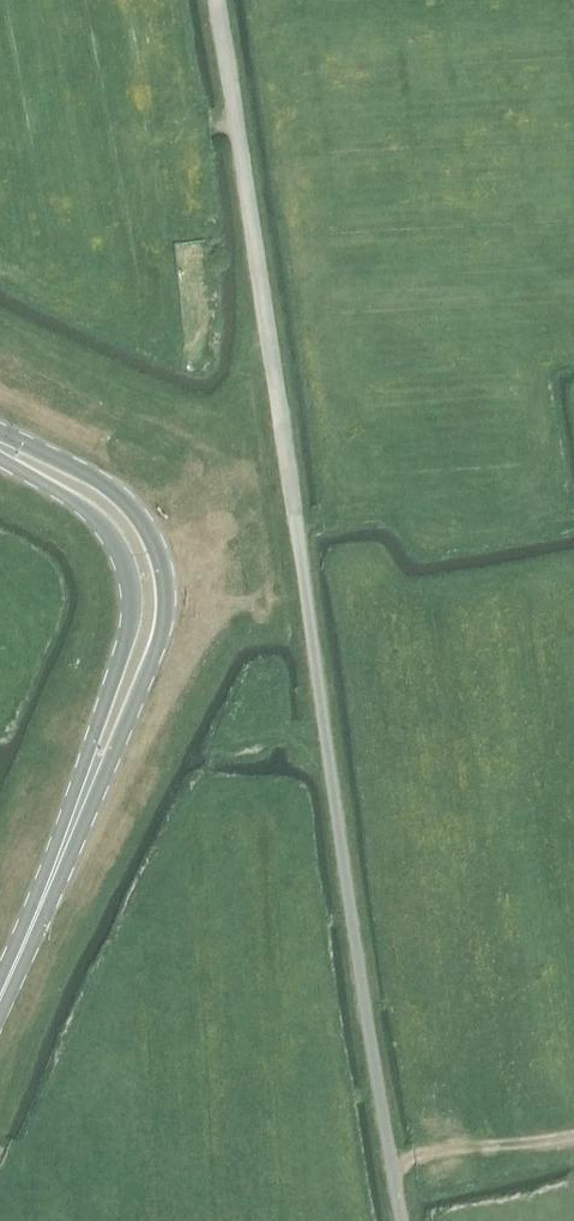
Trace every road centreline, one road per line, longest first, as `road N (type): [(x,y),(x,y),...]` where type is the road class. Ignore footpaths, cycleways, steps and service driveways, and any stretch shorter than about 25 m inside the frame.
road 1 (unclassified): [(402,1220),(216,0)]
road 2 (tertiary): [(64,844),(78,835),(151,660),(164,576),(150,536),(123,499),(0,432)]
road 3 (tertiary): [(0,459),(91,515),(114,544),(128,581),(125,641),(60,828),(64,844)]
road 4 (tertiary): [(0,994),(64,844)]

